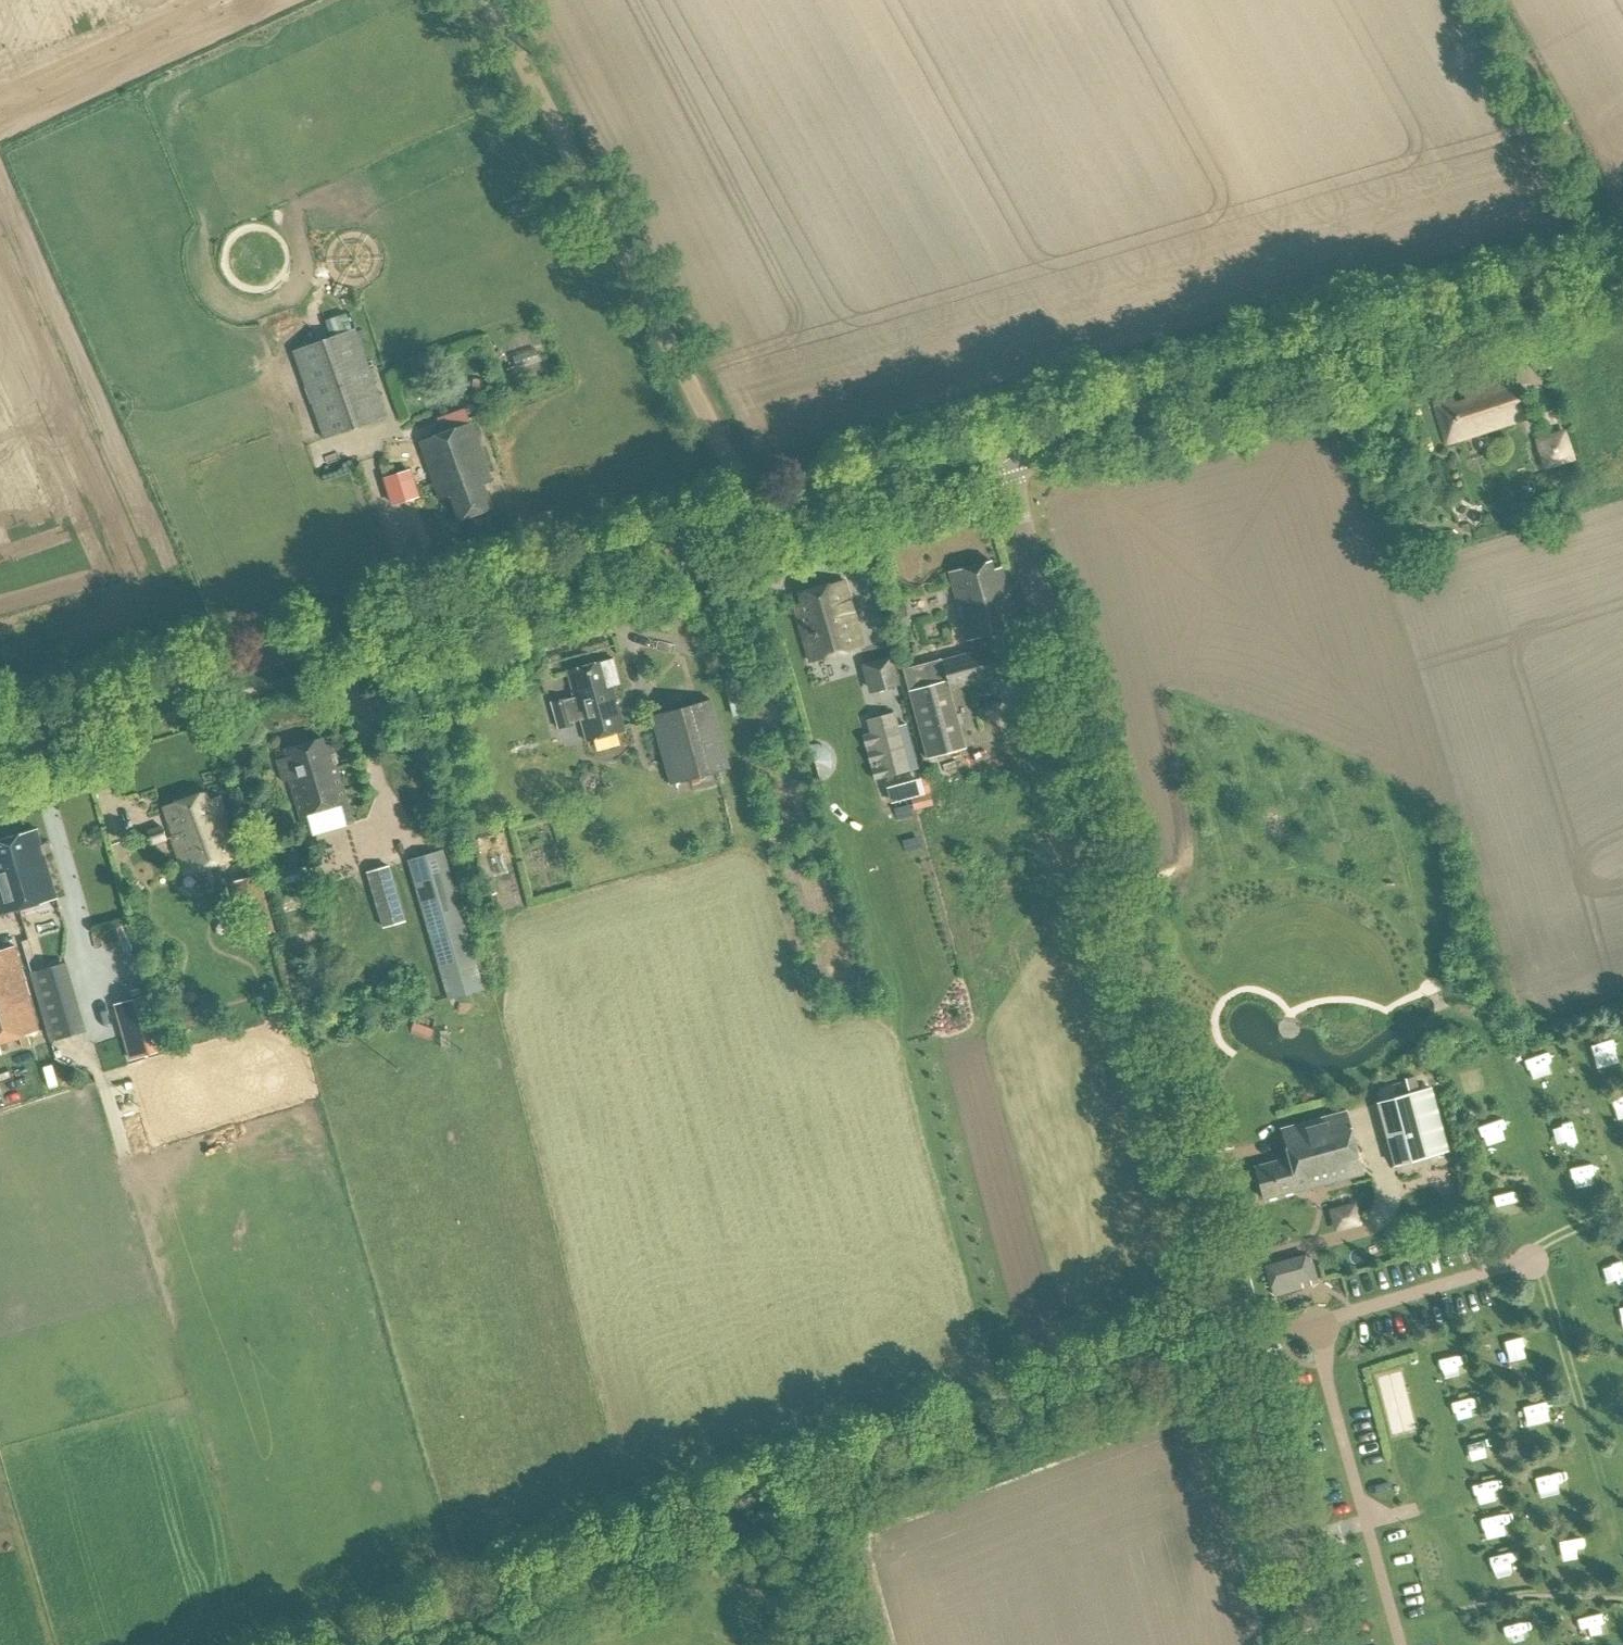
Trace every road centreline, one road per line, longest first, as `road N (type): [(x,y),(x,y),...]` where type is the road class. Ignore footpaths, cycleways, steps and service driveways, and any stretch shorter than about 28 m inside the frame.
road 1 (tertiary): [(1318,1644),(1002,442)]
road 2 (track): [(354,1644),(1228,1309)]
road 3 (tertiary): [(0,733),(755,509)]
road 4 (tertiary): [(1002,442),(1622,254)]
road 5 (unclassified): [(489,0),(755,509)]
road 6 (tertiary): [(755,509),(1002,442)]

